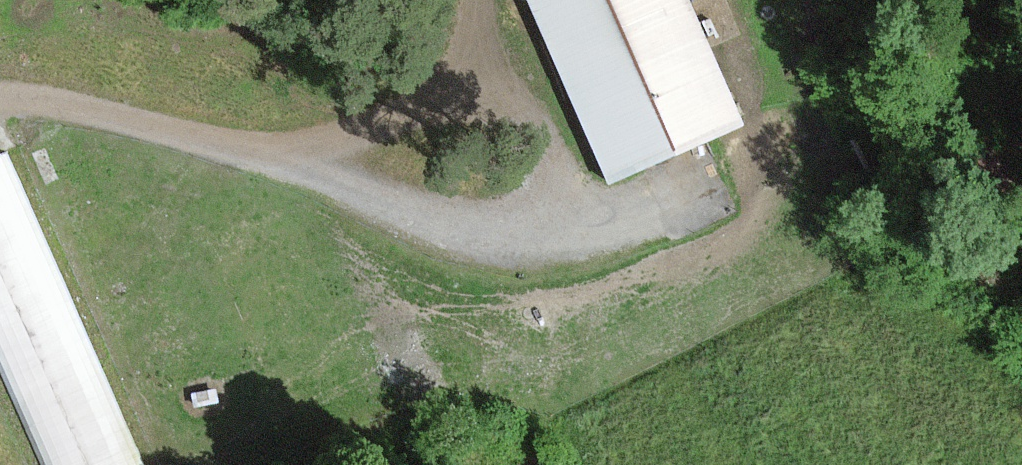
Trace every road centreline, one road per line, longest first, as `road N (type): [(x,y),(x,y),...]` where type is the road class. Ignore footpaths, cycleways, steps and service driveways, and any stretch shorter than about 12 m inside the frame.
road 1 (track): [(0,101),(299,159),(476,239),(667,214)]
road 2 (track): [(567,227),(542,125),(478,77),(299,159)]

